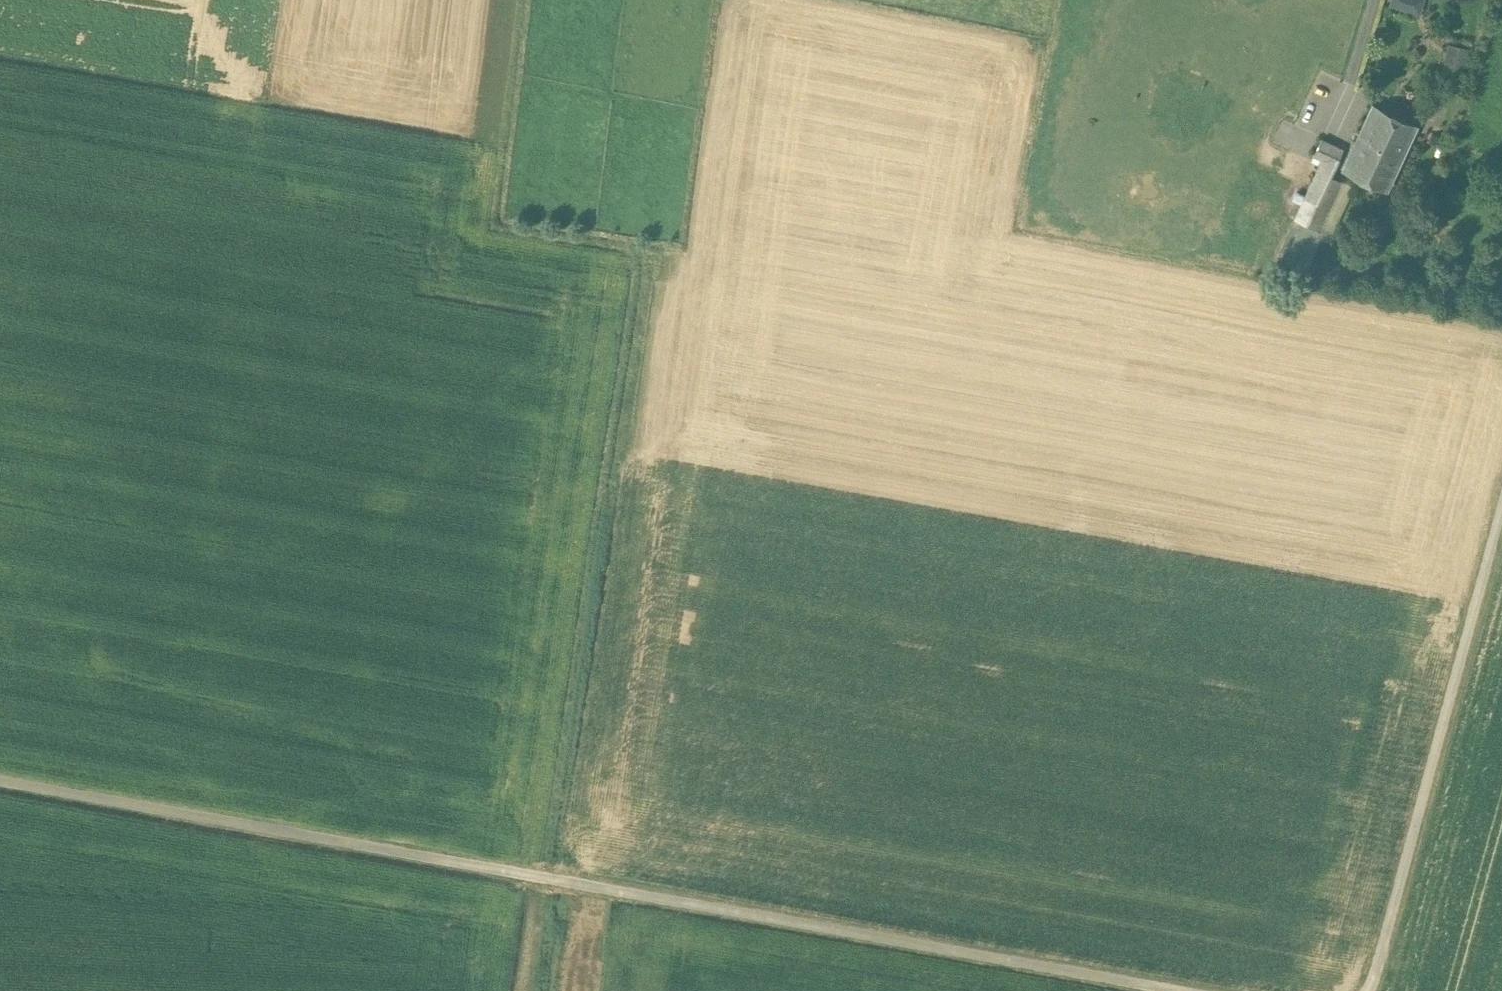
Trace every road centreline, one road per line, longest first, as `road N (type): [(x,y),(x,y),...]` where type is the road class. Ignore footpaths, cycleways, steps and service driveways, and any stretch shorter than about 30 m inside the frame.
road 1 (unclassified): [(1187,990),(0,778)]
road 2 (unclassified): [(1501,514),(1371,990)]

